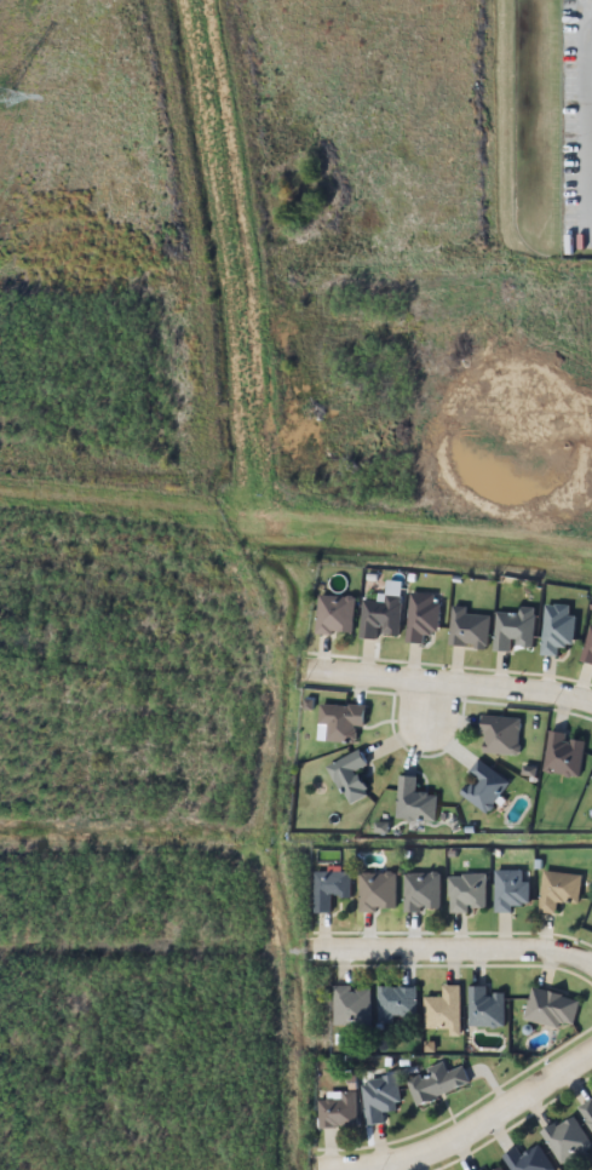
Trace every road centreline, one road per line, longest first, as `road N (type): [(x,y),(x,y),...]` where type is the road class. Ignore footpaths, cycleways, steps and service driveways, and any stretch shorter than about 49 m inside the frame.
road 1 (residential): [(557,432),(551,394),(515,374),(473,396),(462,432),(471,471),(510,493),(551,469),(557,432)]
road 2 (residential): [(591,1052),(432,1151),(404,1162),(320,1168)]
road 3 (residential): [(591,700),(310,665)]
road 4 (residential): [(591,953),(538,936),(315,939)]
road 5 (residential): [(397,675),(396,711),(415,738),(430,735),(439,721),(453,681)]

